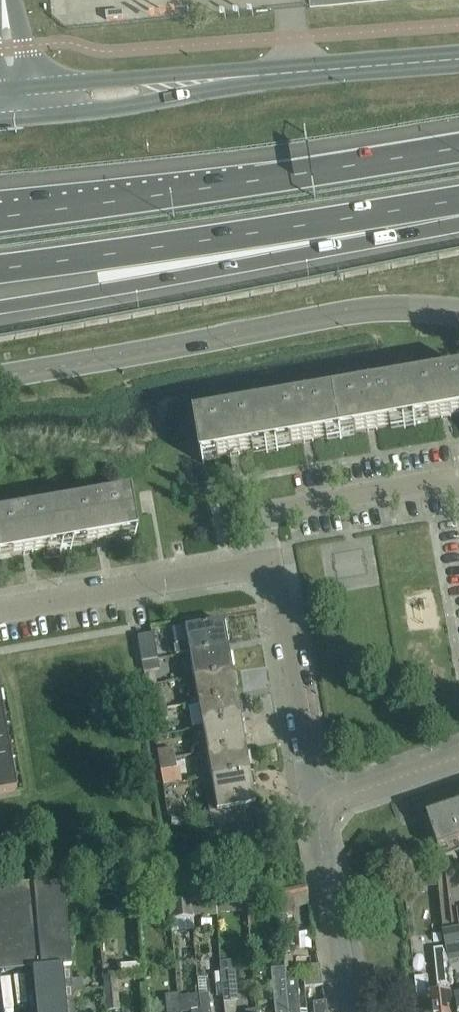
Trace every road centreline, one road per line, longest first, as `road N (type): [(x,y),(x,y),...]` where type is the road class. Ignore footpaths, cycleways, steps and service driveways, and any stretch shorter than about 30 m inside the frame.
road 1 (motorway): [(0,308),(227,269),(458,202)]
road 2 (secondary): [(0,376),(368,309),(458,311)]
road 3 (motorway): [(0,271),(458,200)]
road 4 (motorway): [(458,146),(0,216)]
road 5 (residential): [(0,608),(272,560)]
road 6 (residential): [(326,809),(306,755),(272,560)]
road 7 (secondary): [(217,78),(458,57)]
road 8 (residential): [(458,476),(281,504),(266,519),(272,560)]
road 9 (residential): [(351,1011),(319,828),(326,809)]
road 10 (secondary): [(35,103),(108,109),(217,78)]
road 11 (secondary): [(217,78),(93,80),(35,103)]
road 12 (residential): [(326,809),(458,757)]

